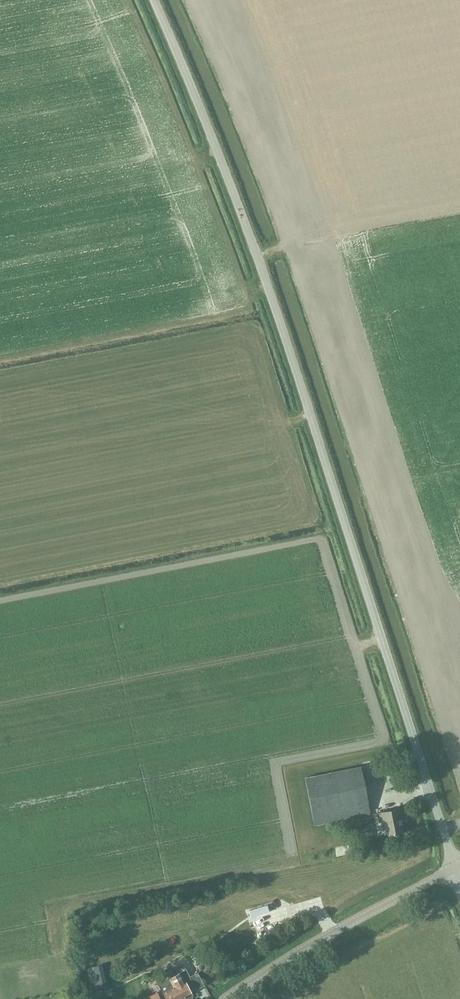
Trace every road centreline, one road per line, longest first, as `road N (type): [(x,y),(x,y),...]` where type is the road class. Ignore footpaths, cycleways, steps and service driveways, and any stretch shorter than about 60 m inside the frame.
road 1 (unclassified): [(455,868),(250,237),(154,0)]
road 2 (tertiary): [(236,998),(455,868)]

